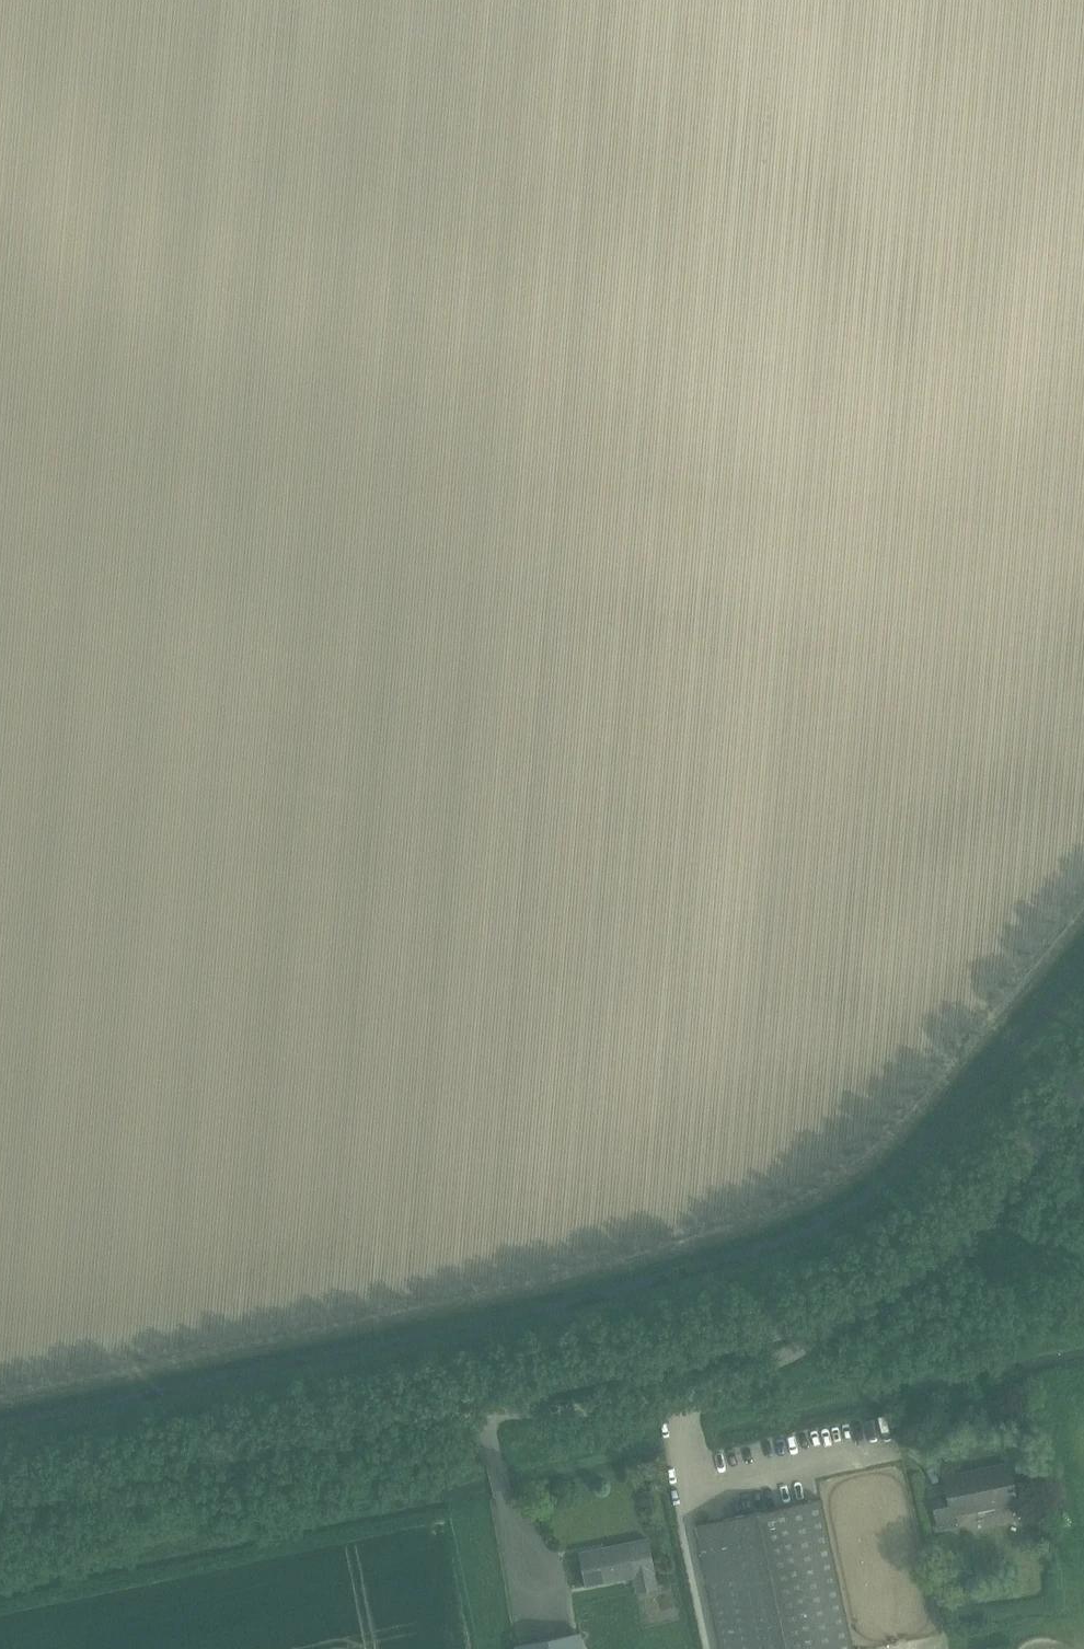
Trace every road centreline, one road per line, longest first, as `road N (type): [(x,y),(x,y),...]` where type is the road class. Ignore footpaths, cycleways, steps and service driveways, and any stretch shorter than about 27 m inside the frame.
road 1 (tertiary): [(0,1499),(482,1396)]
road 2 (residential): [(482,1396),(525,1411),(676,1404),(787,1357),(814,1336),(825,1314)]
road 3 (tertiary): [(482,1396),(825,1314)]
road 4 (tertiary): [(825,1314),(950,1234),(1083,1082)]

